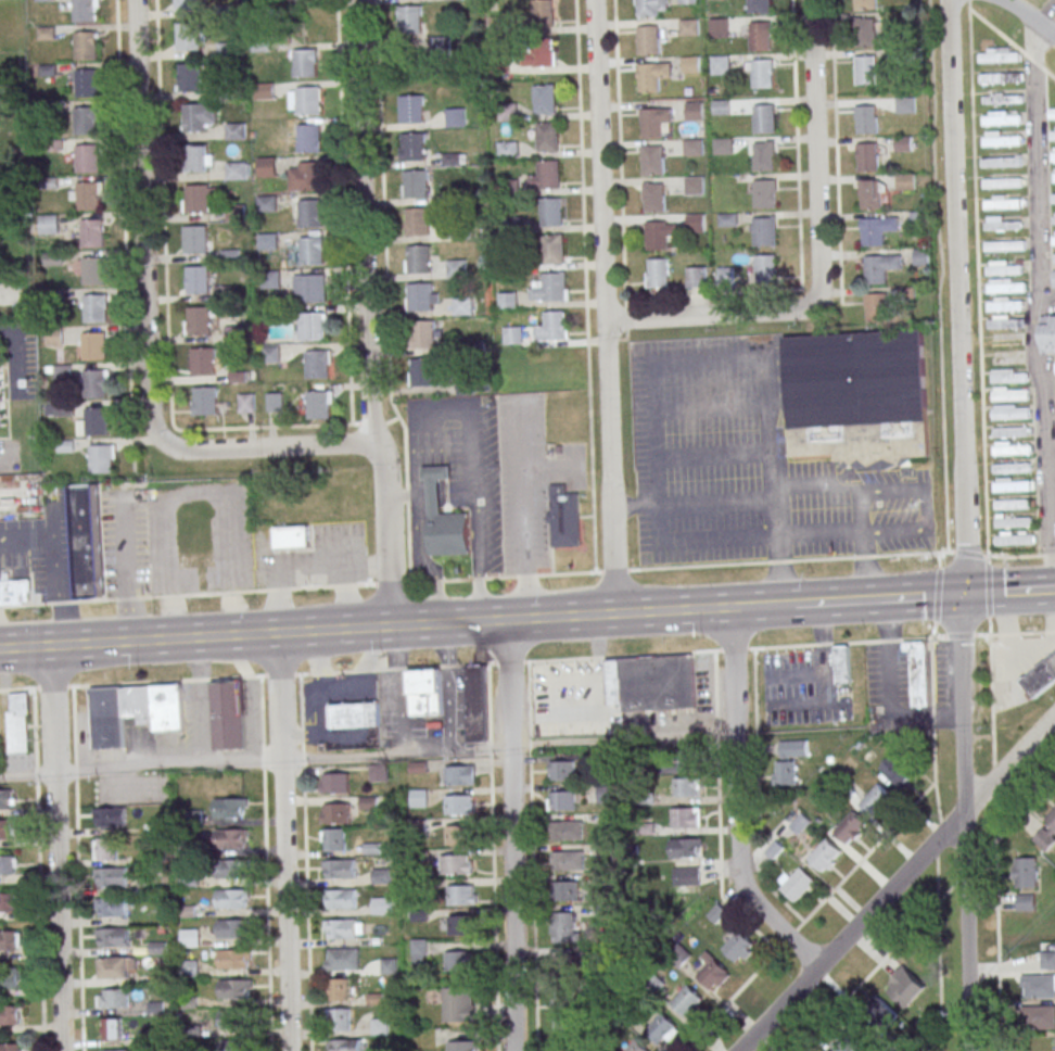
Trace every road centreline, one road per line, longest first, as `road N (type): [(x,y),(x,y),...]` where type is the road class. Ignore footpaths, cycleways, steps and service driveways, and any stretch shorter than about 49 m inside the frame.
road 1 (residential): [(971,1050),(959,635),(967,554),(947,0)]
road 2 (secondary): [(0,650),(753,607)]
road 3 (residential): [(390,626),(384,472),(368,403),(353,0)]
road 4 (residential): [(614,613),(592,0)]
road 5 (residential): [(1054,716),(738,1050)]
road 6 (residential): [(161,441),(149,415),(133,0)]
road 7 (residential): [(289,1050),(279,634)]
road 8 (residential): [(63,1050),(50,647)]
road 9 (residential): [(817,967),(757,903),(739,868),(732,608)]
road 10 (residential): [(814,303),(821,286),(809,0)]
road 11 (residential): [(514,1050),(512,746)]
road 12 (residential): [(376,443),(185,451),(161,441)]
road 13 (residential): [(814,303),(798,311),(603,320)]
road 14 (secondary): [(797,604),(962,595)]
road 15 (residential): [(512,746),(505,620)]

